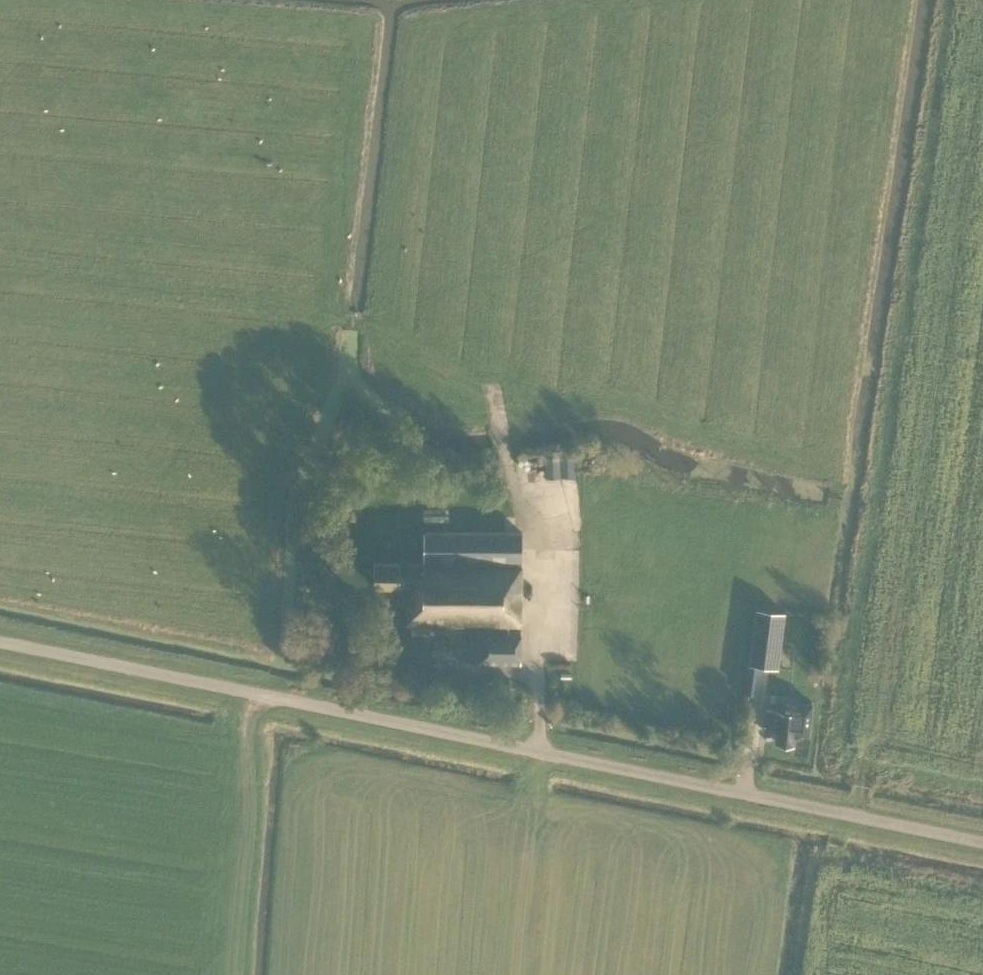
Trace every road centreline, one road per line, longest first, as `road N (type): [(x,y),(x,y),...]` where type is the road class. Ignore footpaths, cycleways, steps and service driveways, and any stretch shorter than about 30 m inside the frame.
road 1 (unclassified): [(982,841),(0,642)]

